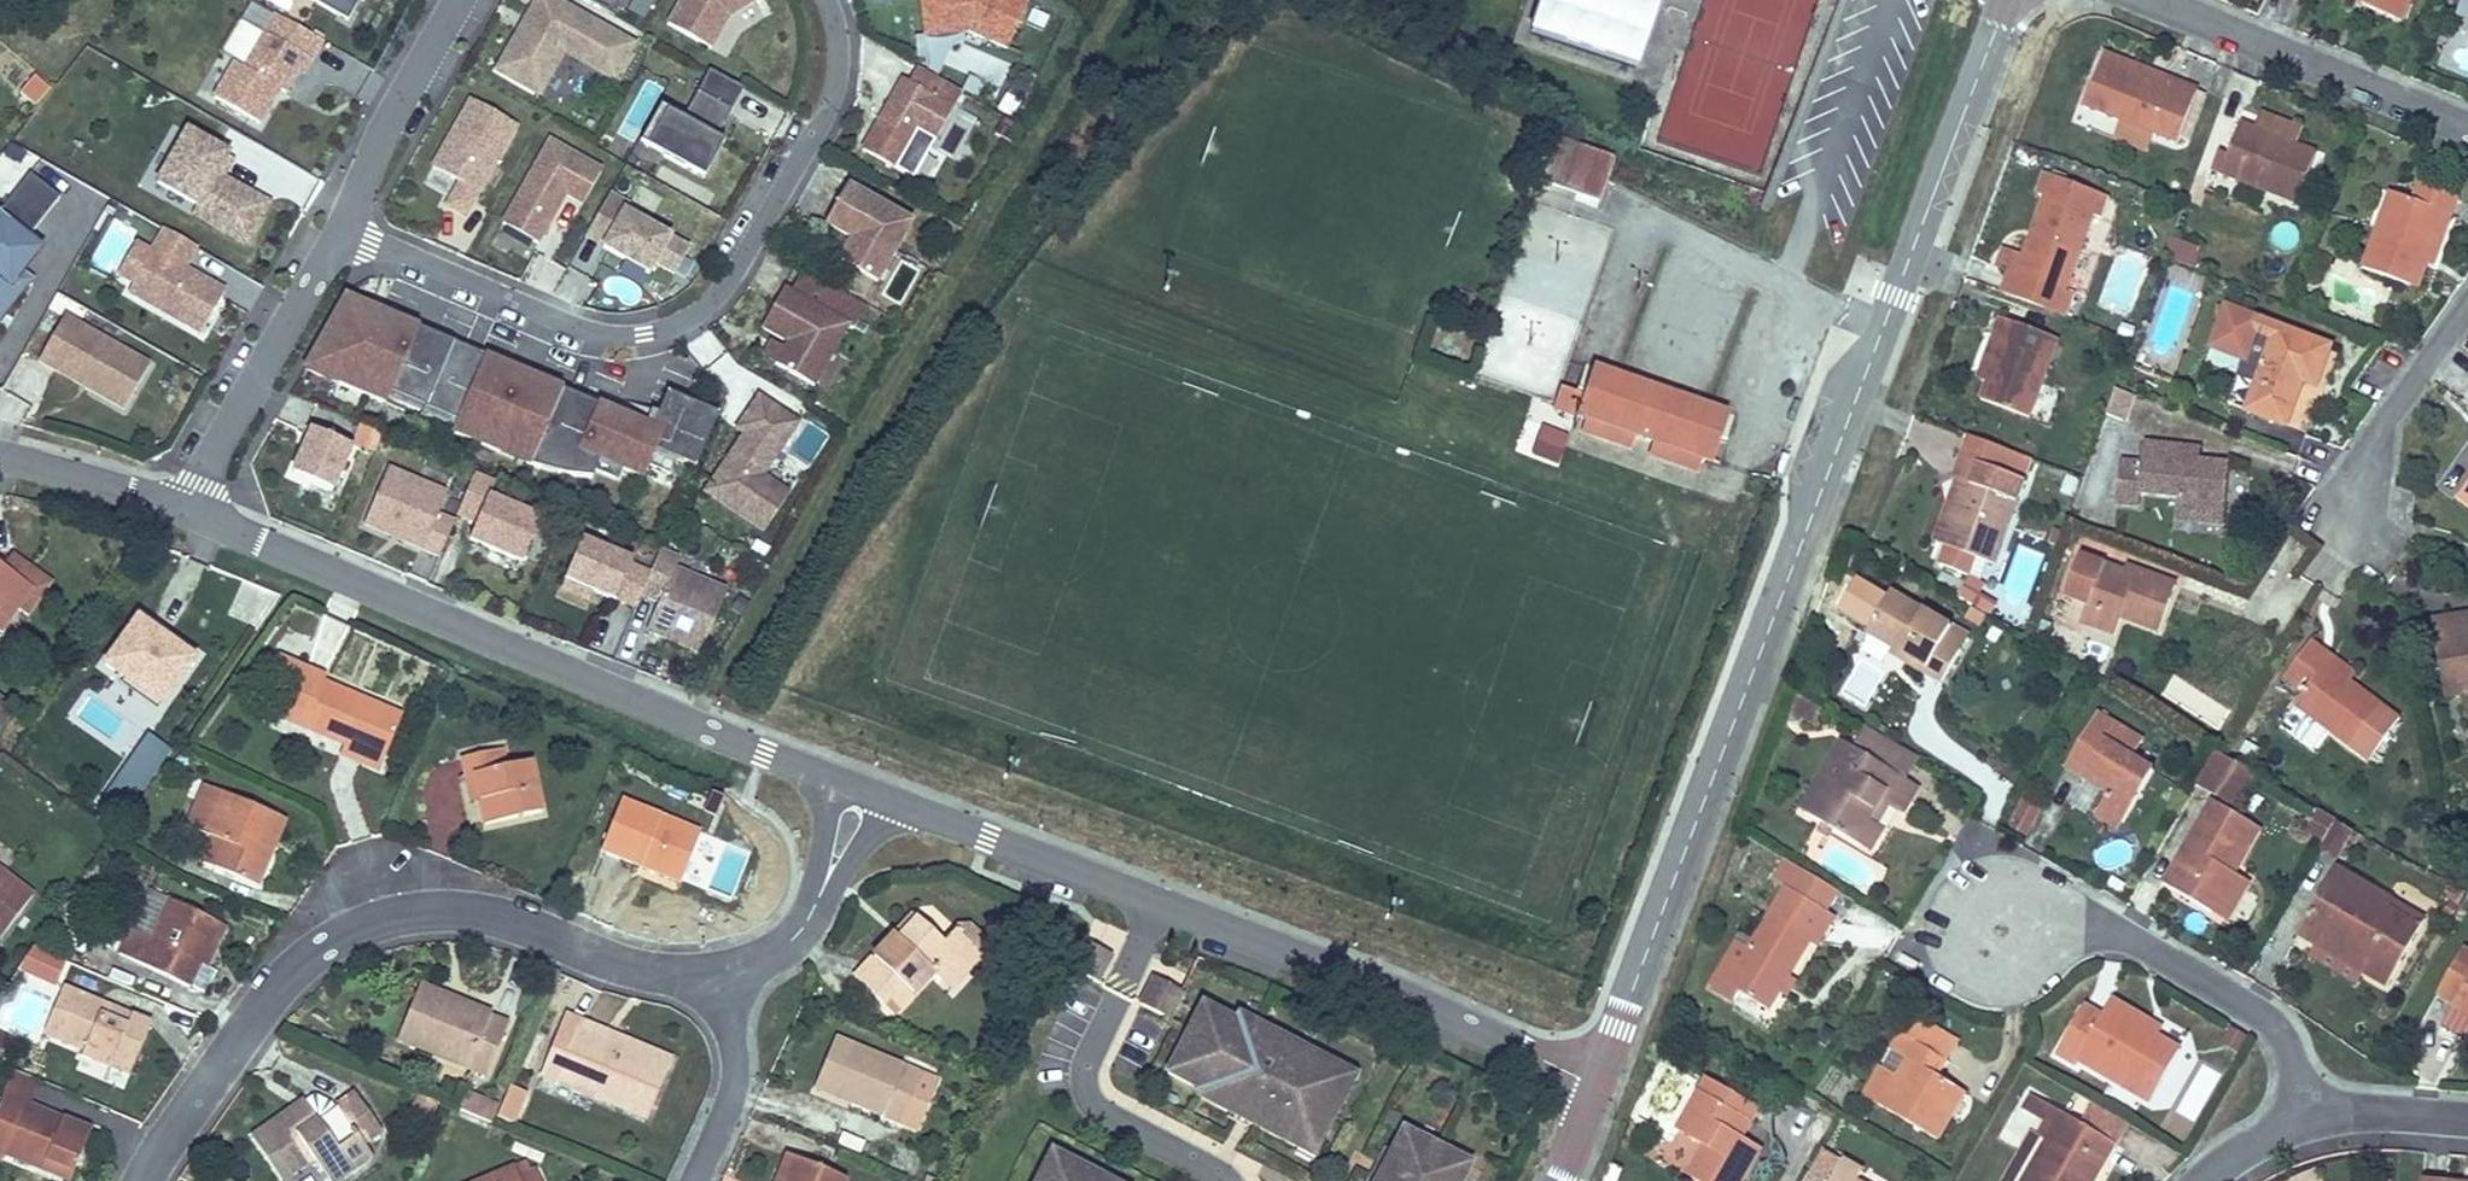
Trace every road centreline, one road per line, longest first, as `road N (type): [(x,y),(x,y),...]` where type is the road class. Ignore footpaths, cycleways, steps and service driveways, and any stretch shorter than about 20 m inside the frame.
road 1 (unclassified): [(1594,1086),(2005,0)]
road 2 (residential): [(1594,1086),(1209,920),(892,805)]
road 3 (residential): [(340,234),(590,336),(643,337),(679,326),(735,272),(824,113),(835,60),(824,0)]
road 4 (residential): [(140,1180),(285,977),(355,929),(434,910),(475,913),(613,967),(654,976),(726,975)]
road 5 (residential): [(834,783),(182,510)]
road 6 (residential): [(2313,1114),(2285,1047),(2261,1018),(2140,947),(2104,935),(1999,931)]
road 7 (residential): [(2146,0),(2467,131)]
road 8 (residential): [(182,510),(340,234)]
road 9 (residential): [(2381,558),(2360,522),(2366,463),(2467,301)]
road 10 (residential): [(340,234),(393,107),(457,0)]
road 11 (residential): [(691,1180),(733,1077),(726,975)]
road 12 (residential): [(182,510),(0,458)]
road 13 (residential): [(2313,1114),(2467,1121)]
road 14 (residential): [(726,975),(797,935),(828,876)]
road 15 (residential): [(2202,1180),(2313,1114)]

